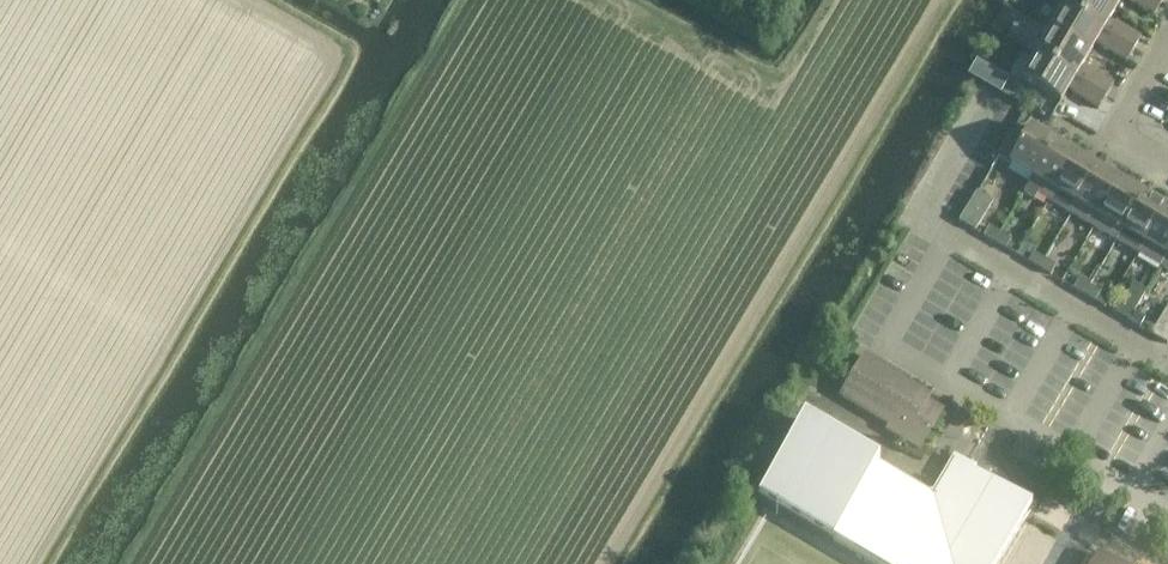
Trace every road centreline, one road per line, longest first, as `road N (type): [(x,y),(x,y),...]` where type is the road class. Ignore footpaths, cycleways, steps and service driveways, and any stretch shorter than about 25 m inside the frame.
road 1 (residential): [(1167,363),(948,234),(882,340),(1167,515)]
road 2 (unclassified): [(1167,163),(1119,133),(1167,45)]

